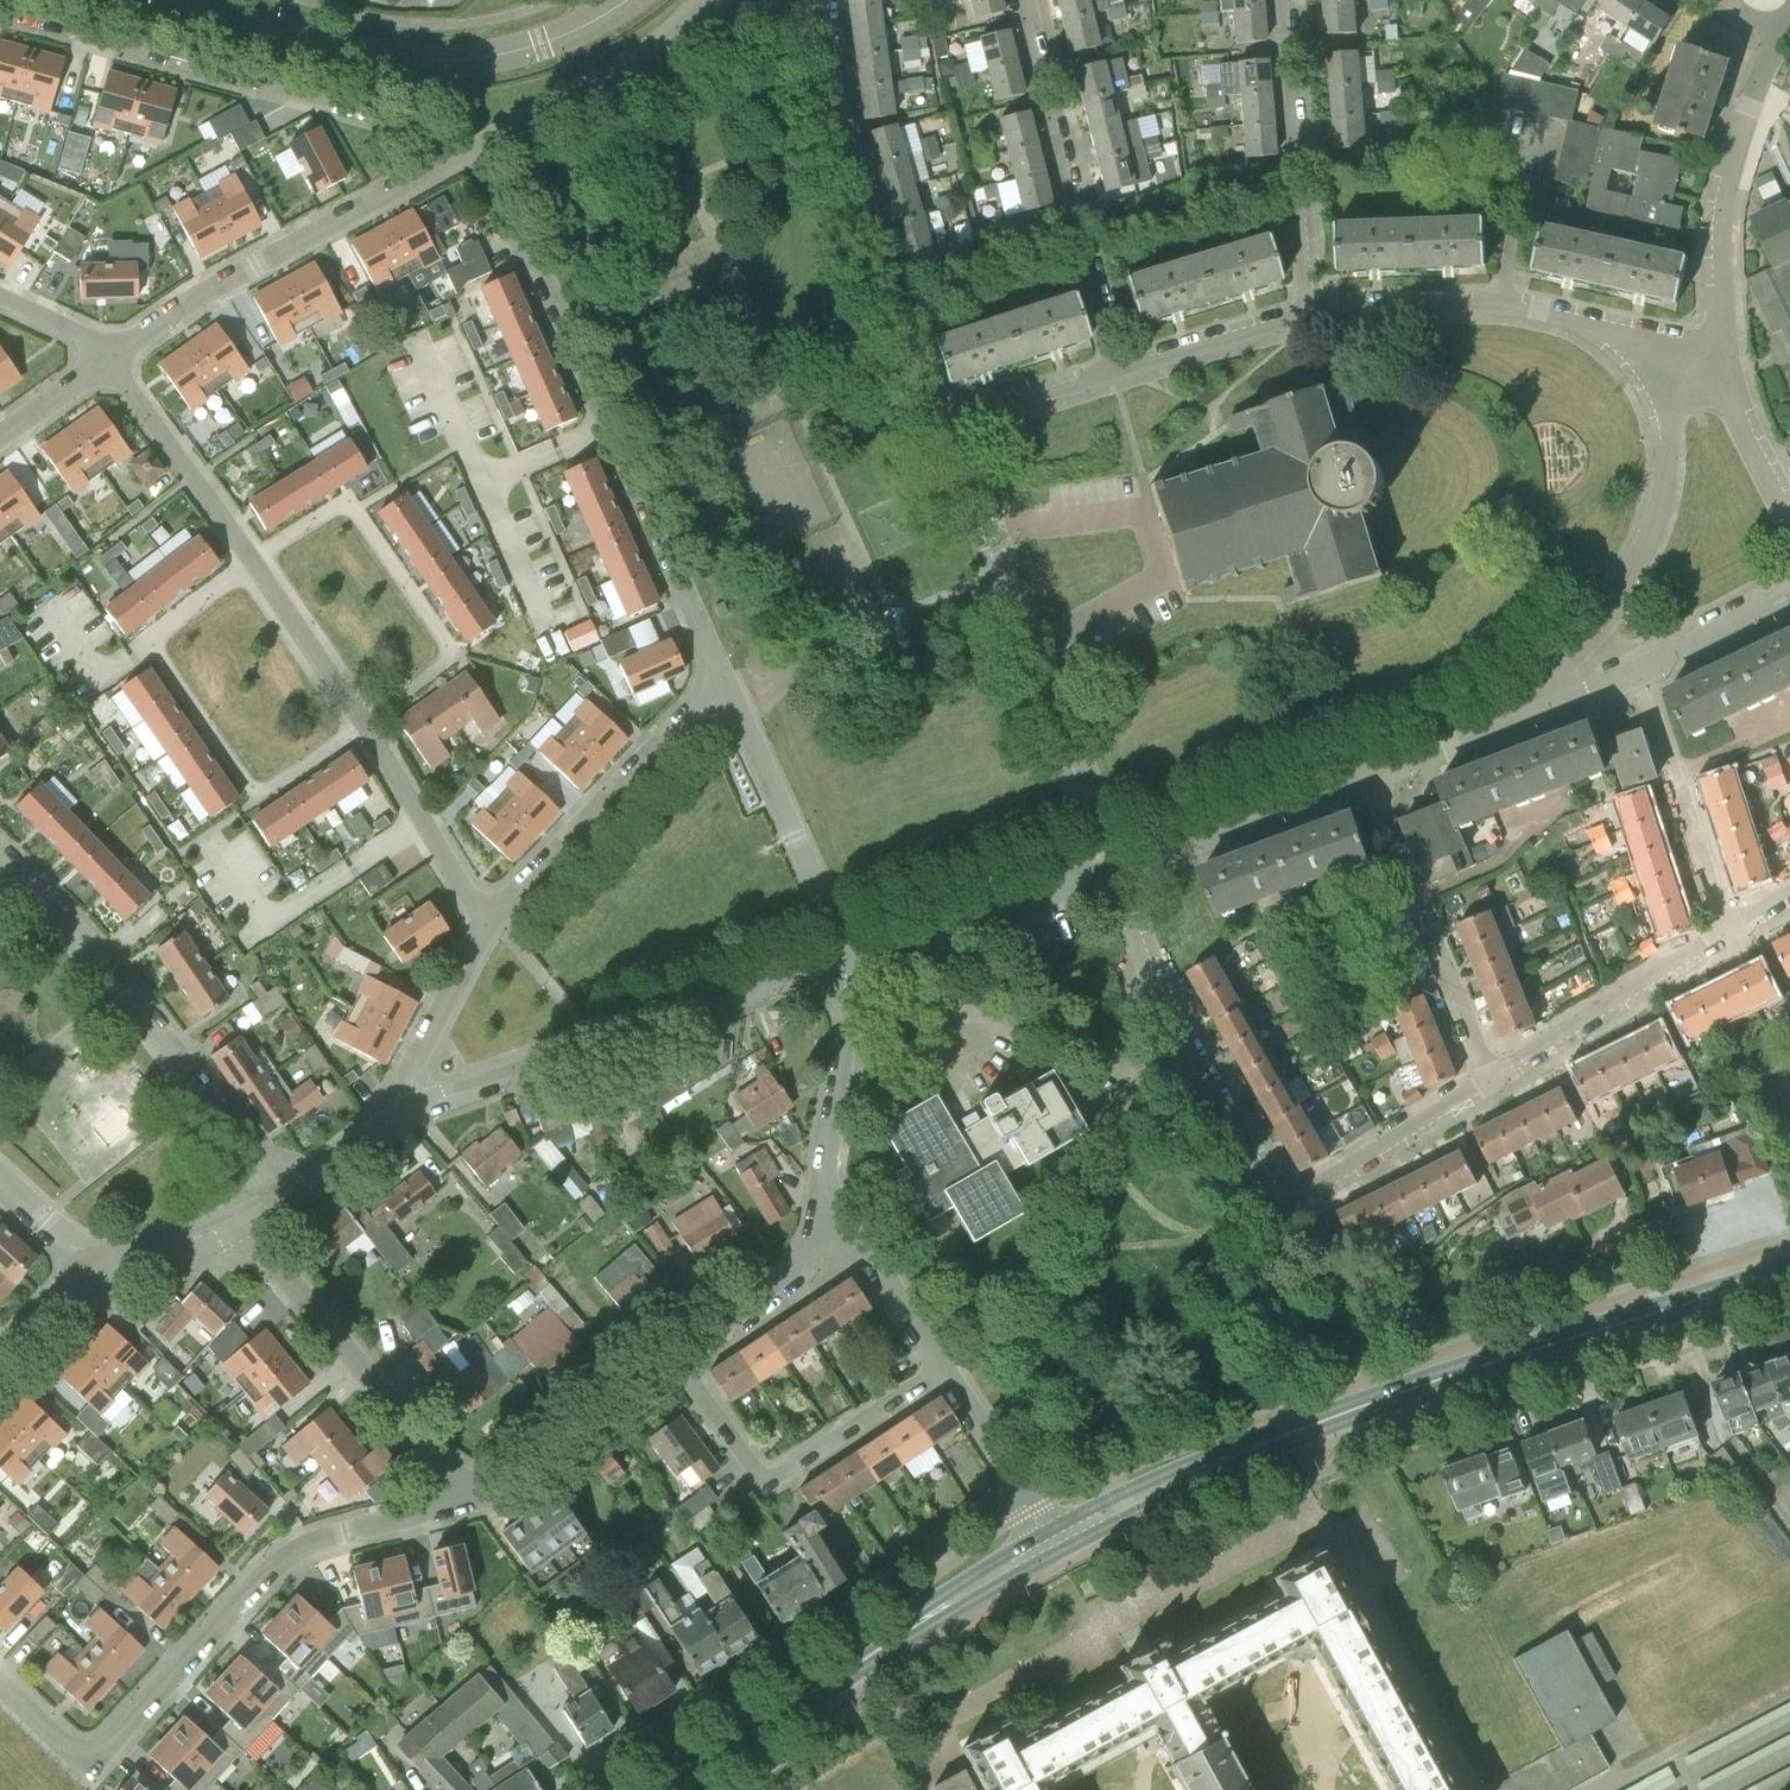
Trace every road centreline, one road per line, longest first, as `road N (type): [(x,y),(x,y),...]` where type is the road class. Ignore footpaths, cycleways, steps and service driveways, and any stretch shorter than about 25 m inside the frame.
road 1 (residential): [(490,925),(366,718),(111,360)]
road 2 (residential): [(488,1497),(298,1549),(100,1751),(83,1753),(0,1680)]
road 3 (residential): [(724,678),(511,207),(464,156)]
road 4 (primary): [(1789,1271),(1422,1384),(1272,1440)]
road 5 (residential): [(464,156),(346,98),(0,1)]
road 6 (residential): [(1119,871),(945,427)]
road 7 (residential): [(626,0),(537,44),(423,59),(325,42),(178,0)]
road 8 (residential): [(417,1110),(846,959)]
road 9 (residential): [(945,427),(845,150),(823,0)]
road 10 (residential): [(271,1204),(122,990),(0,853)]
road 11 (residential): [(111,360),(257,266),(464,156)]
road 12 (residential): [(1504,729),(1598,630),(1657,532),(1673,464),(1664,396)]
road 13 (residential): [(1027,0),(1129,371)]
road 14 (residential): [(1664,396),(1618,339),(1577,321),(1480,305),(1316,316)]
road 15 (residential): [(1300,1199),(1279,1190),(1190,1037),(1119,871)]
road 16 (residential): [(488,1497),(244,1220)]
road 17 (residential): [(1726,368),(1722,212),(1784,28)]
road 18 (residential): [(679,1357),(760,1467),(779,1469),(939,1366)]
road 19 (residential): [(490,925),(724,678)]
road 20 (residential): [(1489,1083),(1372,780)]
road 21 (residential): [(1316,316),(1284,0)]
road 22 (residential): [(846,959),(724,678)]
road 23 (residential): [(464,156),(632,61),(704,0)]
road 24 (residential): [(846,959),(1119,871)]
road 25 (residential): [(1489,1083),(1728,932)]
road 26 (residential): [(1728,932),(1637,673)]
road 27 (residential): [(848,1227),(835,1168),(852,1001),(846,959)]
road 28 (residential): [(1119,871),(1372,780)]
road 29 (primary): [(662,1789),(877,1649)]
road 30 (primary): [(1272,1440),(1244,1440),(1043,1533)]
road 31 (primary): [(1054,1554),(1252,1459),(1272,1440)]
road 32 (residential): [(488,1497),(679,1357)]
road 33 (residential): [(1300,1199),(1489,1083)]
road 34 (residential): [(679,1357),(848,1227)]
road 35 (residential): [(417,1110),(414,1070),(490,925)]
road 36 (primary): [(1043,1533),(895,1627),(877,1649)]
road 37 (primary): [(877,1649),(903,1643),(1054,1554)]
road 38 (residential): [(1043,1533),(939,1366)]
road 39 (residential): [(1316,316),(1129,371)]
road 40 (residential): [(1129,371),(945,427)]
road 41 (residential): [(271,1204),(417,1110)]
road 42 (residential): [(1637,673),(1789,593)]
road 43 (residential): [(939,1366),(848,1227)]
road 44 (residential): [(1789,511),(1726,368)]
road 45 (residential): [(104,1273),(244,1220)]
road 46 (residential): [(1504,729),(1637,673)]
road 47 (residential): [(104,1273),(0,1176)]
road 48 (residential): [(1372,780),(1504,729)]
road 49 (residential): [(0,1364),(66,1297),(104,1273)]
road 50 (residential): [(0,437),(111,360)]
road 51 (residential): [(111,360),(92,339),(0,296)]

